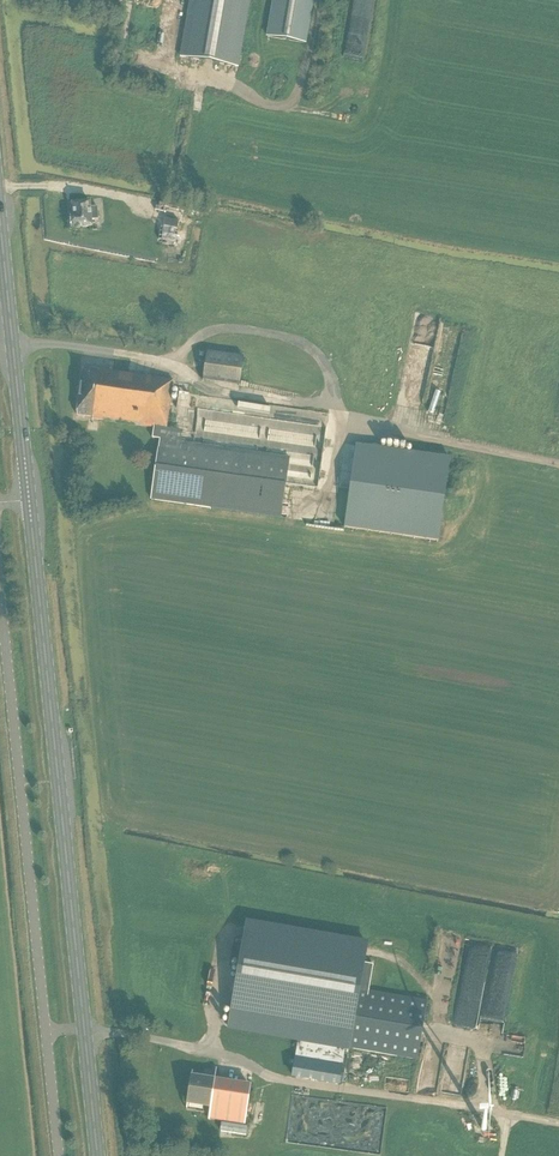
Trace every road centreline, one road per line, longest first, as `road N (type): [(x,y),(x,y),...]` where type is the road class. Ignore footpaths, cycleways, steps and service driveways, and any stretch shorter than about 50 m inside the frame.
road 1 (primary): [(97,1155),(28,499)]
road 2 (unclassified): [(58,1155),(0,594)]
road 3 (primary): [(28,499),(0,222)]

